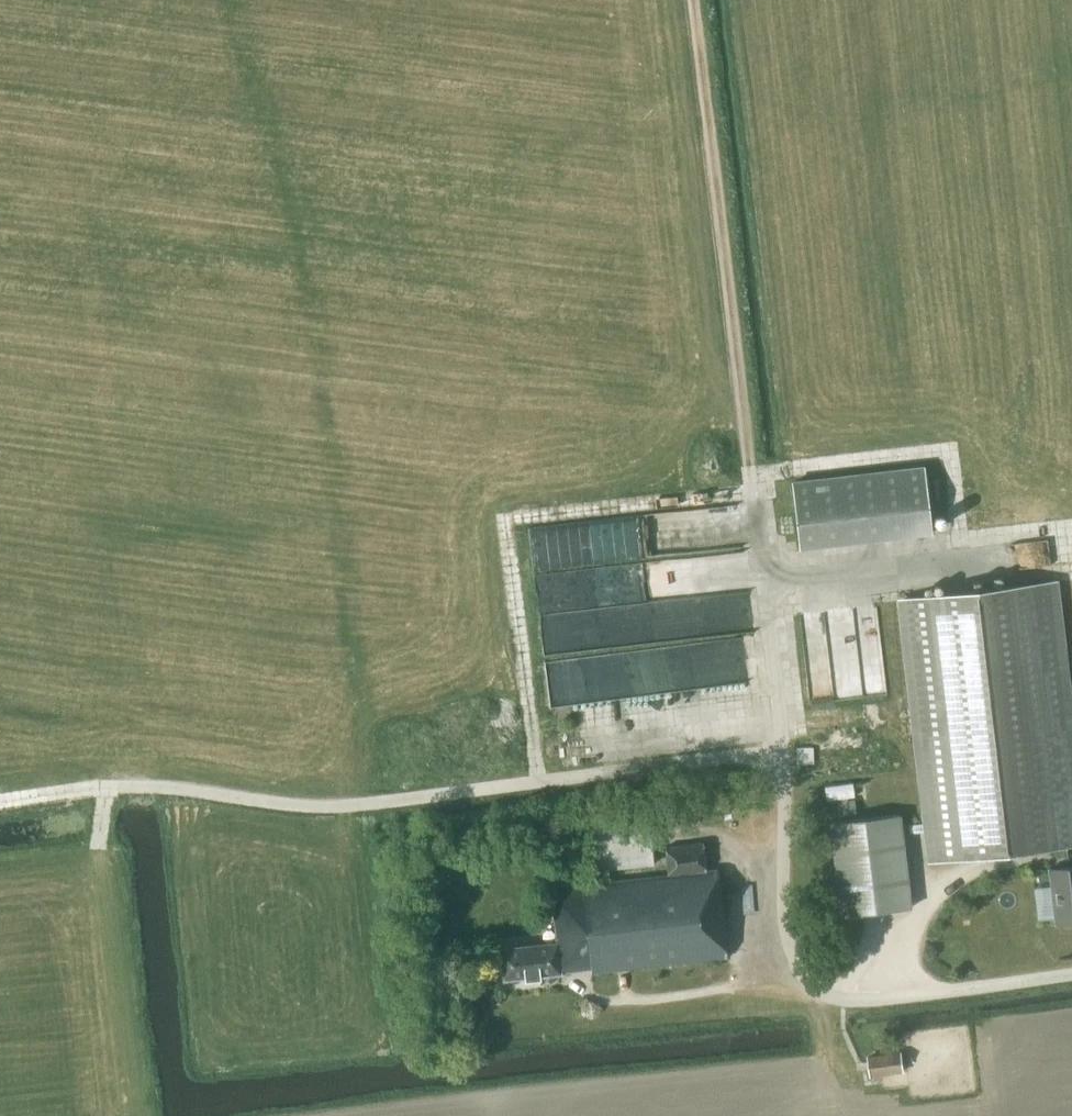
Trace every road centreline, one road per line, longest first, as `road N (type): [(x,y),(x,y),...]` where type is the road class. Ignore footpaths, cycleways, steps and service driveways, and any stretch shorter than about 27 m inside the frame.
road 1 (track): [(783,751),(324,808),(109,787),(0,803)]
road 2 (track): [(783,751),(693,0)]
road 3 (track): [(859,1002),(818,992),(787,943),(783,751)]

